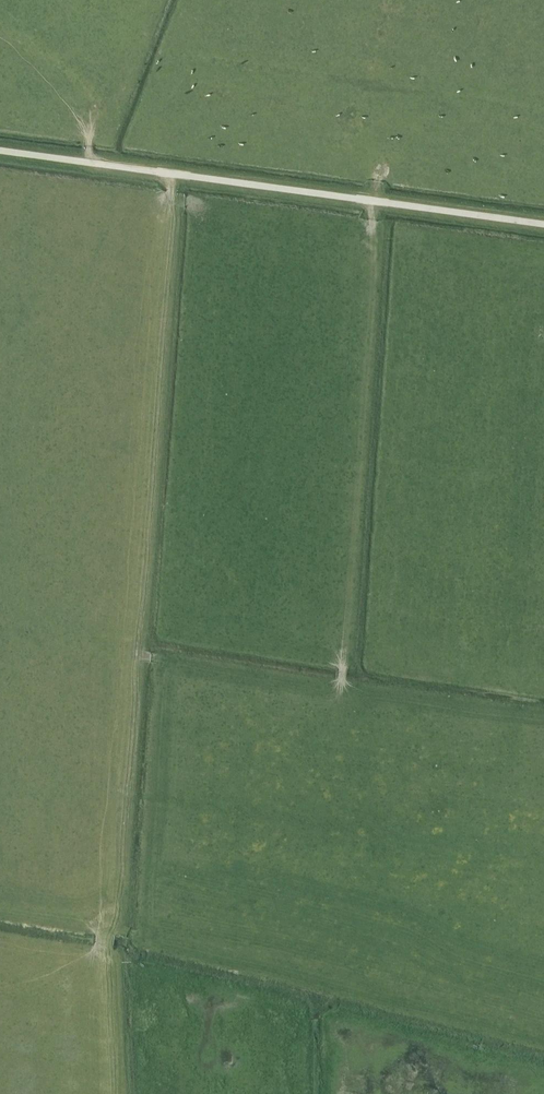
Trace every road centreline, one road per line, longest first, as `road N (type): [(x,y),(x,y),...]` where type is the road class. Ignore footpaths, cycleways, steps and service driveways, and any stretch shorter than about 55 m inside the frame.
road 1 (unclassified): [(543,223),(0,150)]

